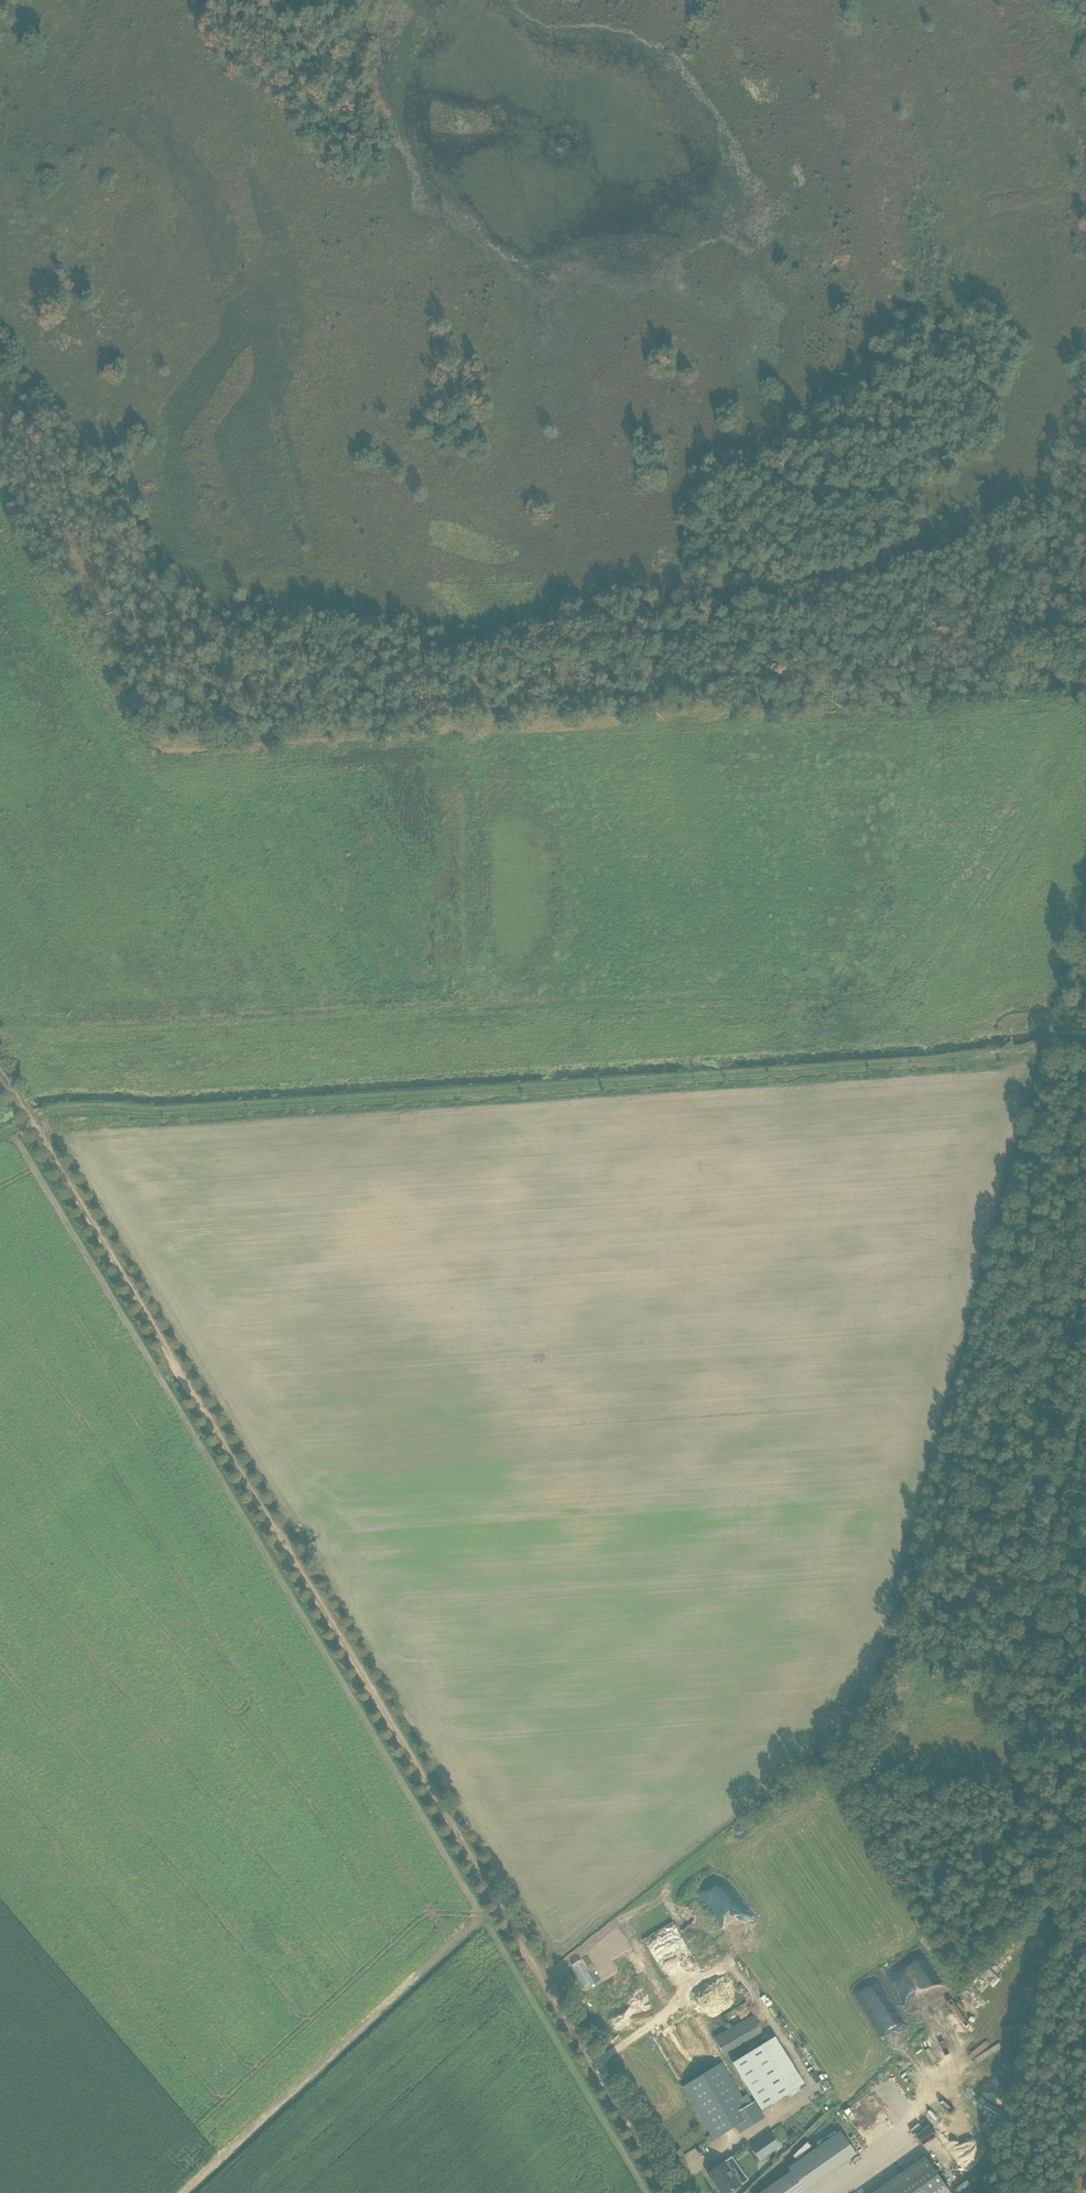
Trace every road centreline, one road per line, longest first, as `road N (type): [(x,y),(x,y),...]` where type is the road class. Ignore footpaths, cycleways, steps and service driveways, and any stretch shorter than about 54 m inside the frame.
road 1 (track): [(11,1093),(596,2066)]
road 2 (track): [(1085,1048),(158,1112),(57,1110),(29,1122)]
road 3 (unclassified): [(672,2192),(596,2066)]

